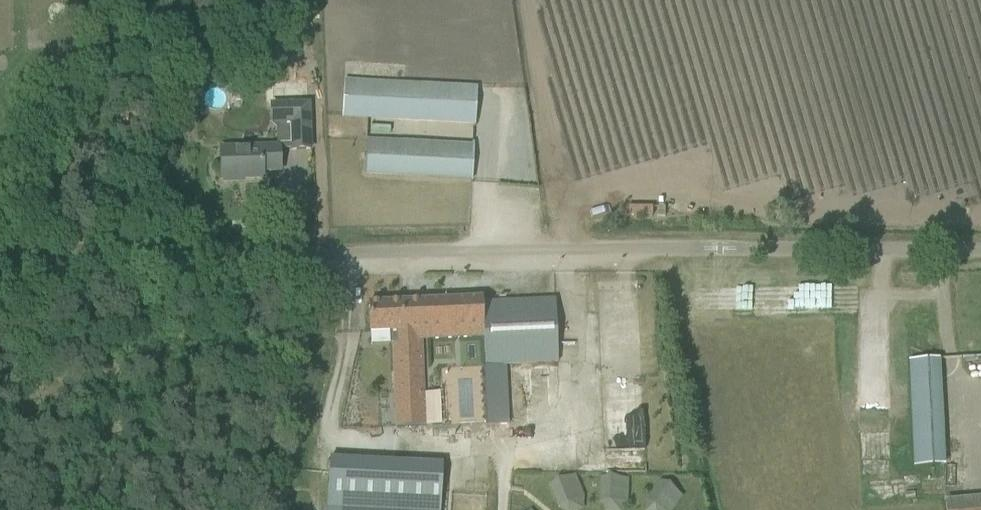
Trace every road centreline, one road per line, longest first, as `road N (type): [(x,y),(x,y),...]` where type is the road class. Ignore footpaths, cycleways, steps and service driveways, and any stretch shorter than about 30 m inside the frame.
road 1 (unclassified): [(0,262),(443,245),(980,253)]

